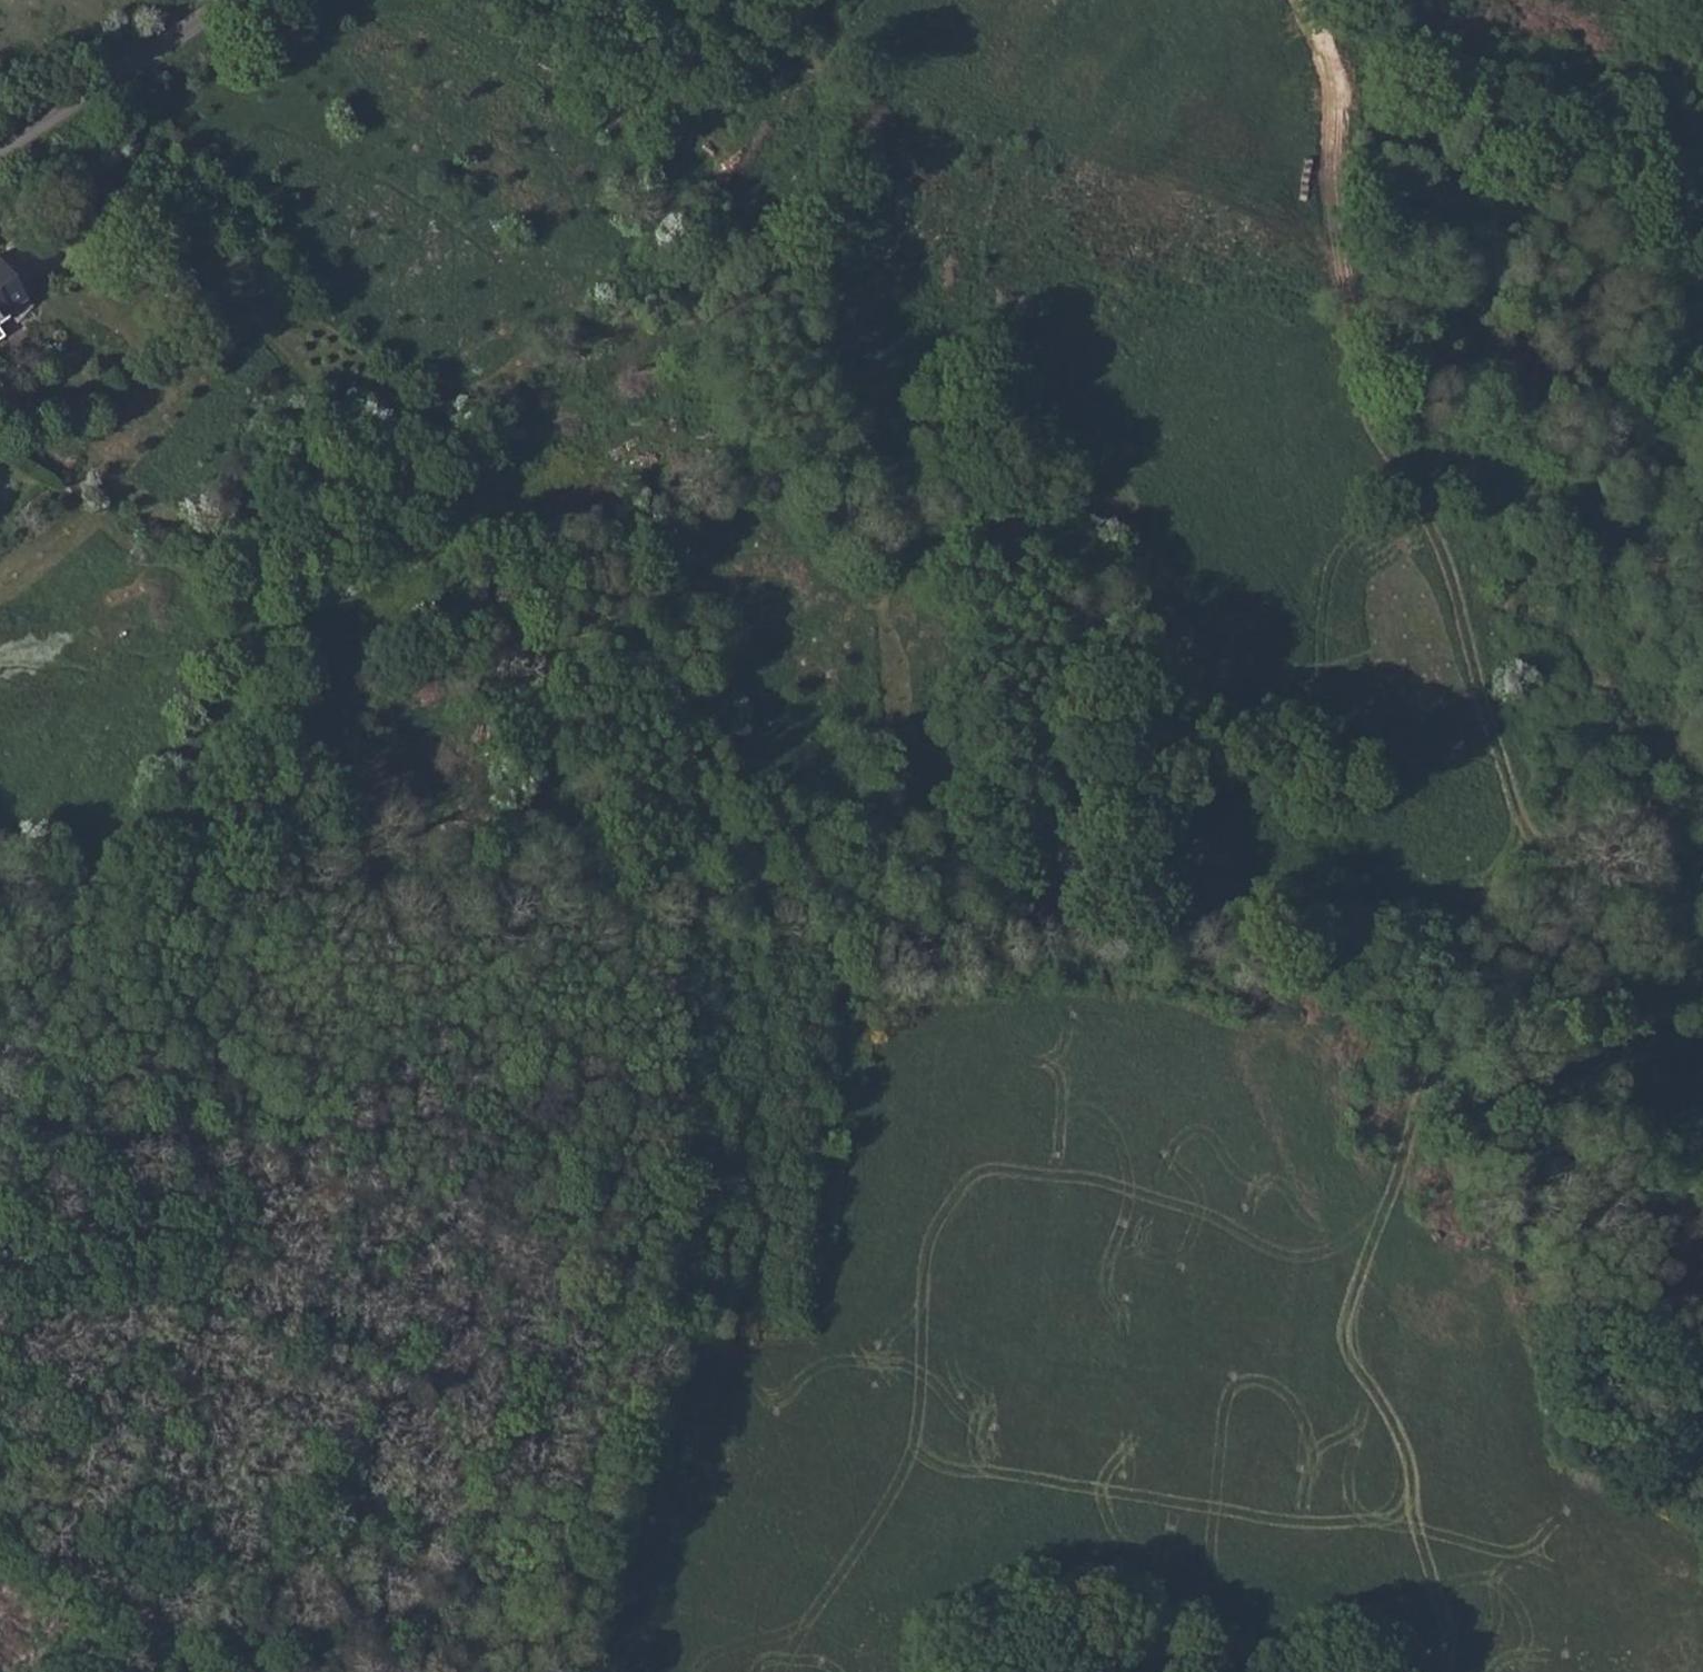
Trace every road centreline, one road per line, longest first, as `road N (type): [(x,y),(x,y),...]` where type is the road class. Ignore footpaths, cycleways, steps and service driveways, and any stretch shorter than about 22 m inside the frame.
road 1 (track): [(188,1671),(167,1596),(68,1499),(0,1508)]
road 2 (unclassified): [(0,142),(225,0)]

